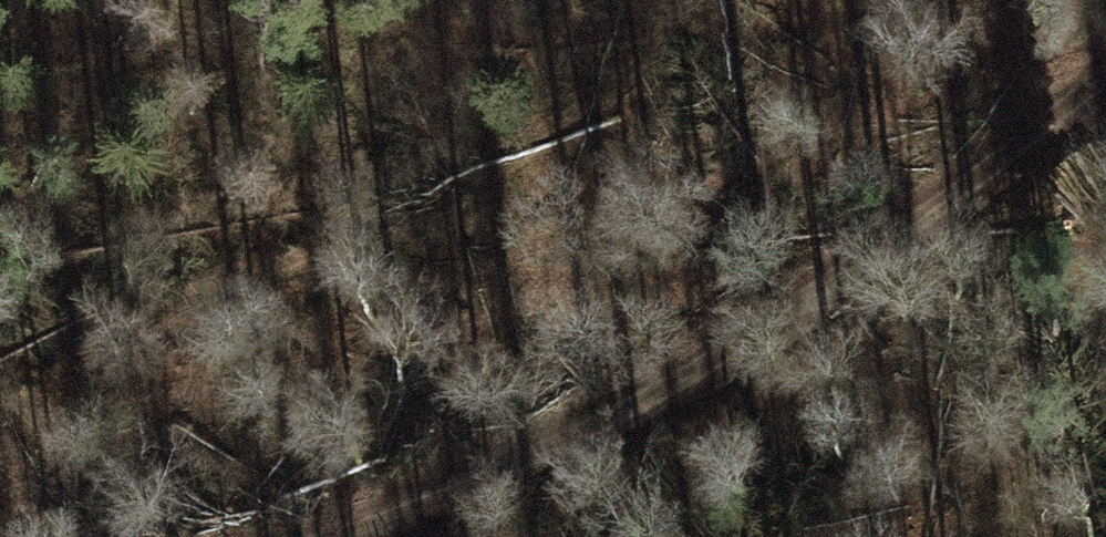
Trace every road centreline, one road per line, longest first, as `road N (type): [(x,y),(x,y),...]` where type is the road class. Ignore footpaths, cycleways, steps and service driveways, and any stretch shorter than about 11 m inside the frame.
road 1 (track): [(849,0),(714,34),(421,226),(168,309),(0,352)]
road 2 (track): [(1105,86),(674,377),(321,536)]

